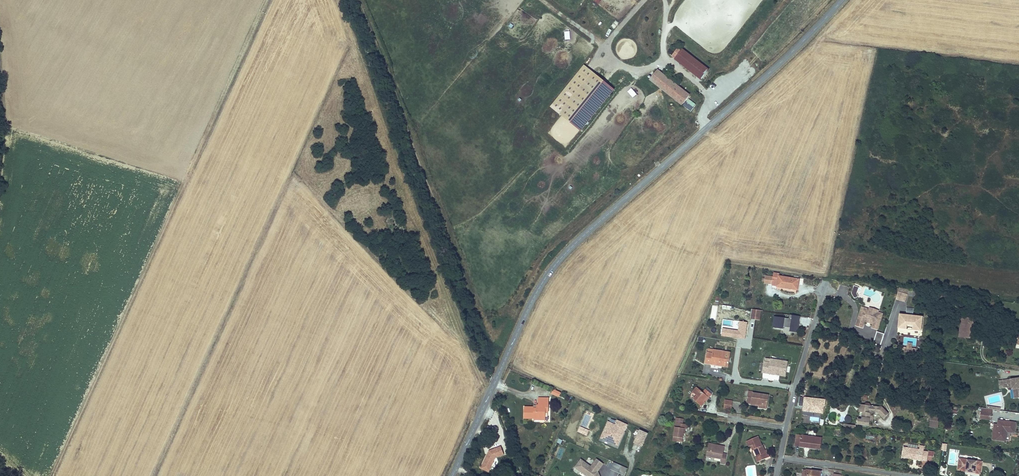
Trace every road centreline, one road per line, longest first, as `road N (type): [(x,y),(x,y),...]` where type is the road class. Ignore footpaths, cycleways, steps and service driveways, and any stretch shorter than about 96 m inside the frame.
road 1 (tertiary): [(841,0),(559,259),(452,475)]
road 2 (residential): [(823,291),(781,458)]
road 3 (residential): [(915,475),(781,458)]

